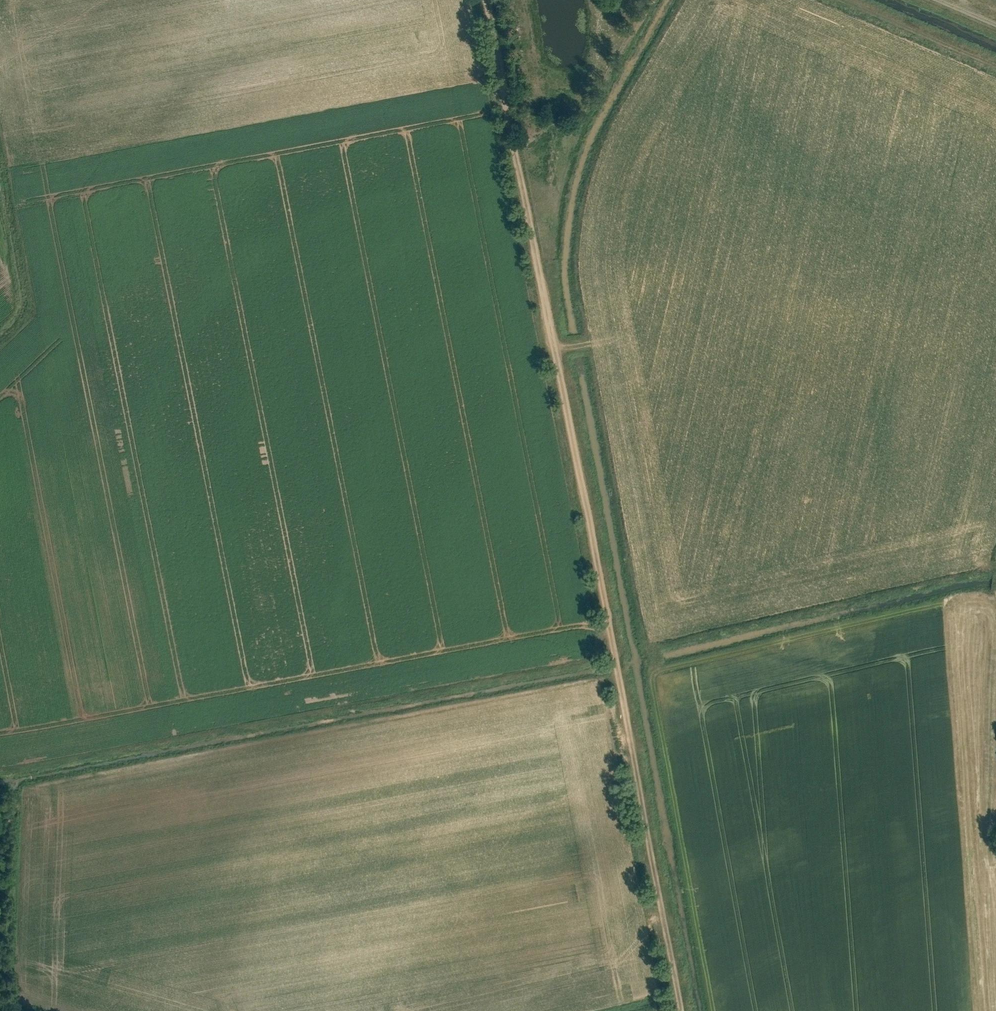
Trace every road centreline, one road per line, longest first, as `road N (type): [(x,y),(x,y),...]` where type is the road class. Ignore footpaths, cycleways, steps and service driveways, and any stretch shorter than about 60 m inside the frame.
road 1 (track): [(684,1010),(486,0)]

